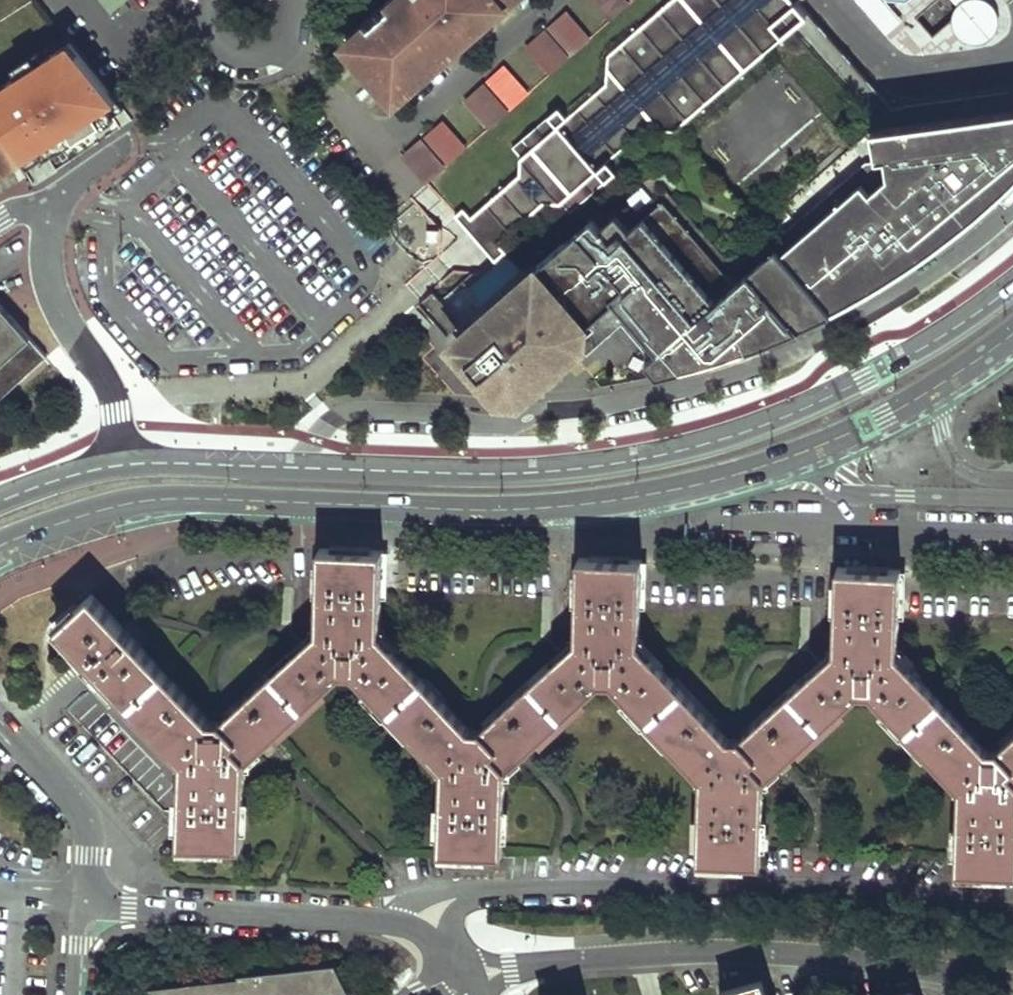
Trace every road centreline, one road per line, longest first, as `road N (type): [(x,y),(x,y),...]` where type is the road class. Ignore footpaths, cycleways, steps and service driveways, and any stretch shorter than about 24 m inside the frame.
road 1 (primary): [(1012,288),(921,353),(821,405),(652,459),(491,476),(125,465)]
road 2 (primary): [(0,547),(128,504),(539,510),(722,481),(792,458)]
road 3 (residential): [(461,969),(749,950),(1012,982)]
road 4 (residential): [(85,900),(382,922),(419,935),(461,969)]
road 5 (primary): [(792,458),(932,391),(1012,335)]
road 6 (secondary): [(792,458),(851,489),(1012,498)]
road 7 (residential): [(85,900),(84,820),(0,722)]
road 8 (residential): [(87,352),(52,296),(45,211),(19,210),(0,220)]
road 9 (residential): [(212,0),(215,44),(250,59),(283,40),(294,0)]
road 10 (primary): [(125,465),(0,503)]
road 11 (residential): [(87,352),(117,412),(125,465)]

